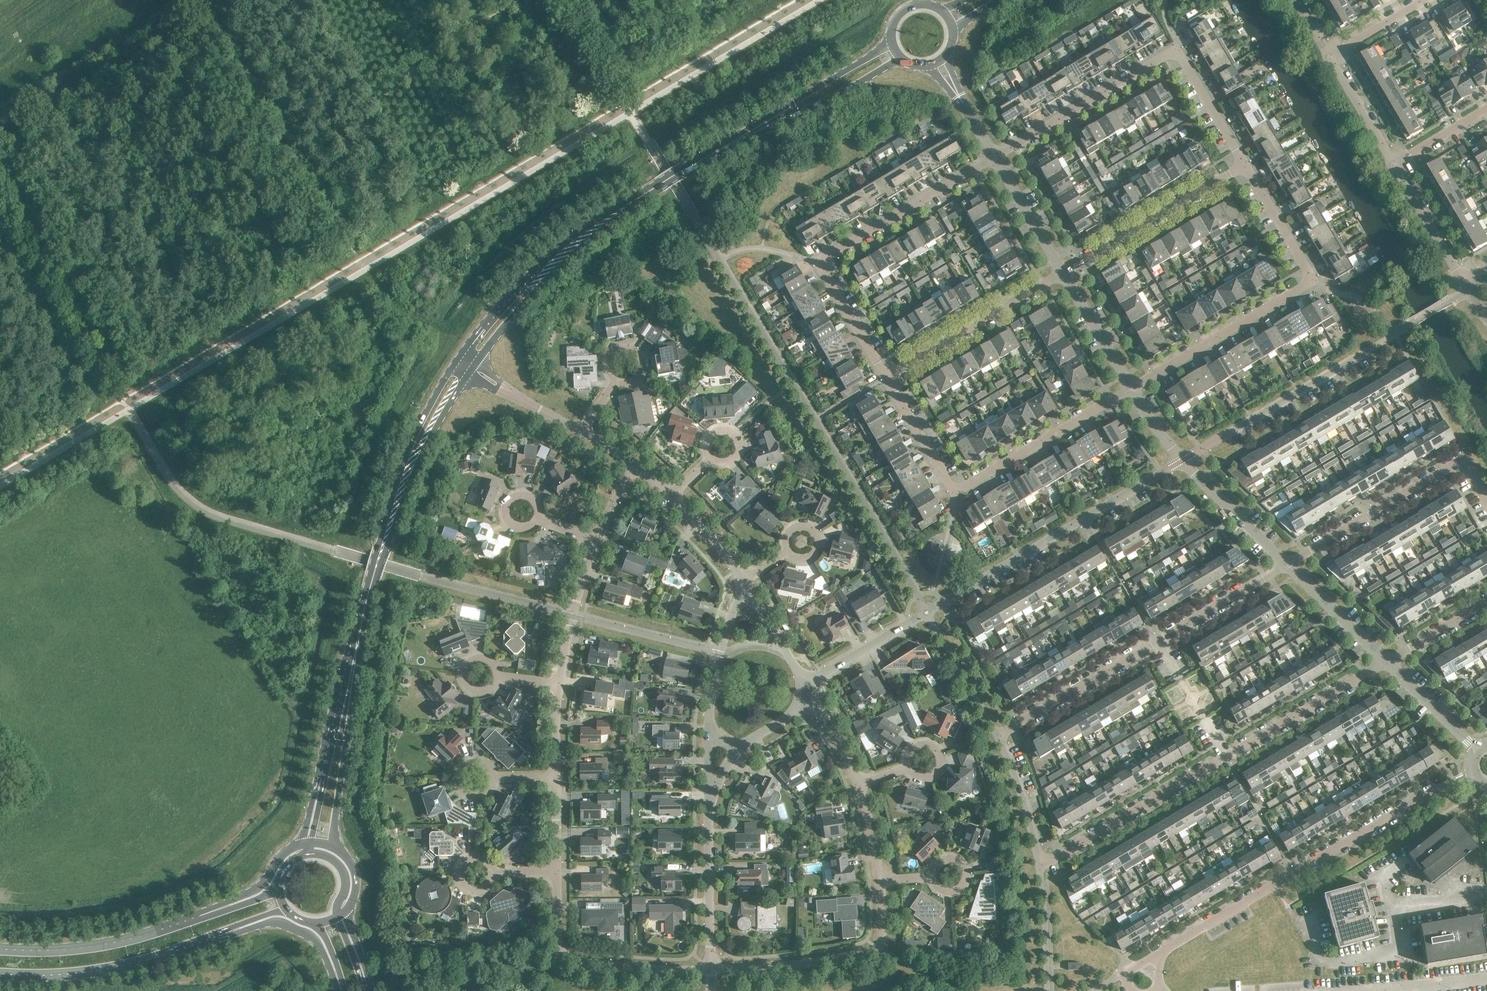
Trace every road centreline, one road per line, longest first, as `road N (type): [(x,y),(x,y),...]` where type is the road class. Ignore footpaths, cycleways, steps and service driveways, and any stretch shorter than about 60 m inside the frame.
road 1 (residential): [(1286,565),(1000,735),(1043,867),(1385,662)]
road 2 (residential): [(809,684),(1181,462)]
road 3 (residential): [(1471,773),(1171,948)]
road 4 (residential): [(1133,390),(1312,280),(1245,166)]
road 5 (residential): [(1245,166),(1179,55),(994,158)]
road 6 (residential): [(1133,390),(962,491),(950,487),(886,380)]
road 7 (residential): [(886,380),(822,263),(994,158)]
road 8 (residential): [(1181,462),(1407,329)]
road 9 (residential): [(1486,508),(1460,462),(1286,565)]
road 10 (residential): [(710,973),(572,962),(558,950),(557,878)]
road 11 (secondary): [(219,909),(101,946),(0,949)]
road 12 (secondary): [(0,974),(114,968),(214,938)]
road 13 (secondary): [(613,214),(551,258),(457,362)]
road 14 (residential): [(1064,275),(1245,166)]
road 15 (secondary): [(472,371),(613,214)]
road 16 (residential): [(886,380),(1064,275)]
road 17 (secondary): [(389,523),(345,712)]
road 18 (residential): [(711,796),(710,973)]
road 19 (secondary): [(457,362),(406,457),(389,523)]
road 20 (residential): [(882,947),(855,959),(710,973)]
road 21 (secondary): [(389,523),(472,371)]
road 22 (secondary): [(892,42),(748,134)]
road 23 (secondary): [(748,134),(901,59)]
road 24 (secondary): [(214,938),(271,922),(290,926),(319,943),(341,989)]
road 25 (secondary): [(613,214),(748,134)]
road 26 (residential): [(559,687),(596,542)]
road 27 (unclassified): [(1286,565),(1181,462)]
road 28 (residential): [(750,593),(730,621),(710,729)]
road 29 (unclassified): [(1385,662),(1286,565)]
road 30 (secondary): [(337,849),(345,712)]
road 31 (unclassified): [(1064,275),(994,158)]
road 32 (unclassified): [(1133,390),(1064,275)]
road 33 (residential): [(1461,277),(1395,167)]
road 34 (unclassified): [(1476,750),(1385,662)]
road 35 (residential): [(1395,167),(1331,58)]
road 36 (residential): [(581,432),(472,371)]

